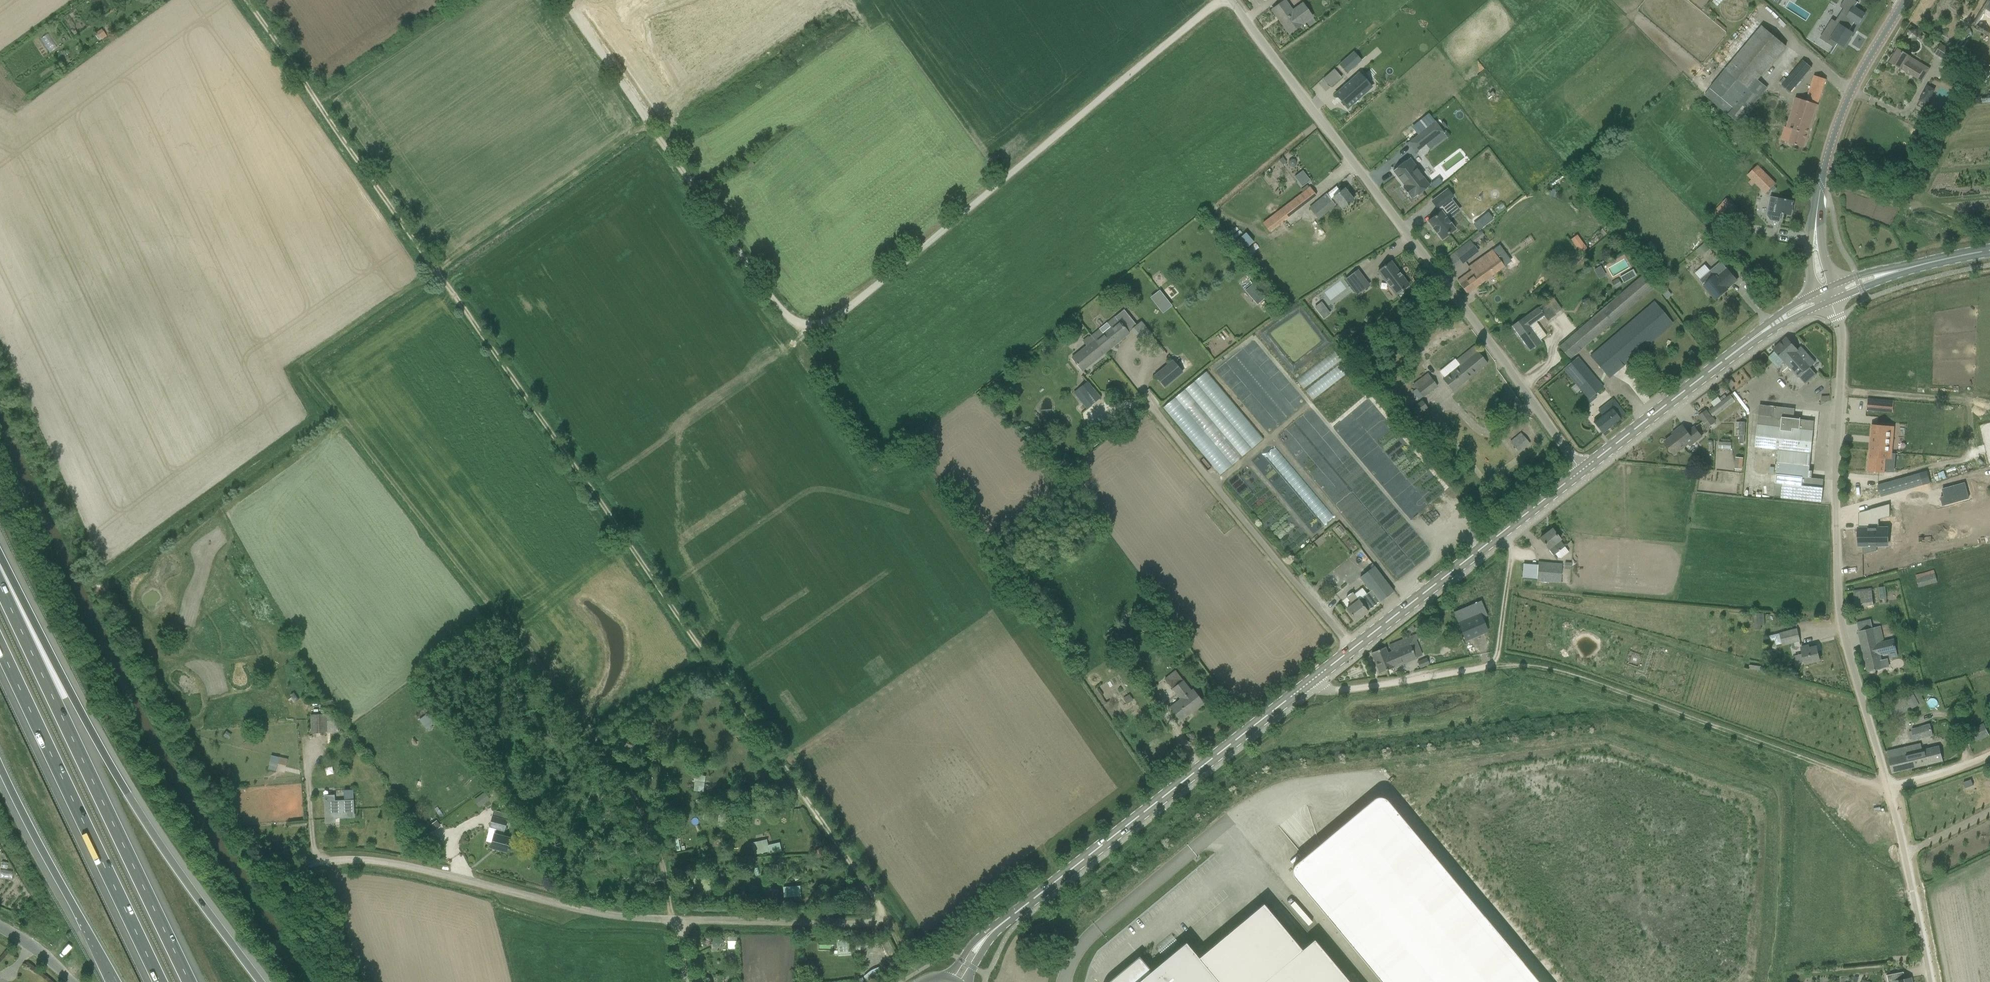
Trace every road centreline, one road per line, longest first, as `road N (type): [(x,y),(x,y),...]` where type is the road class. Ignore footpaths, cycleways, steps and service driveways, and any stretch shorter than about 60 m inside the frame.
road 1 (track): [(442,272),(887,921)]
road 2 (track): [(1222,0),(818,326),(786,317),(653,126)]
road 3 (tertiary): [(1017,911),(1581,470)]
road 4 (track): [(673,920),(639,799),(304,365)]
road 5 (unclassified): [(1581,470),(1230,0)]
road 6 (unclassified): [(1888,788),(1843,625),(1843,333),(1829,298)]
road 7 (motorway): [(261,981),(146,825),(0,572)]
road 8 (motorway): [(187,981),(0,584)]
road 9 (track): [(1888,788),(1585,678),(1547,667),(1497,667)]
road 10 (motorway): [(0,642),(162,981)]
road 11 (unclassified): [(679,921),(585,911),(398,861),(312,864)]
road 12 (track): [(442,272),(251,0)]
road 13 (tertiary): [(1829,298),(1817,237),(1822,190),(1855,88),(1904,0)]
road 14 (tertiary): [(1581,470),(1766,329),(1829,298)]
road 15 (track): [(653,126),(442,272)]
road 16 (motorway): [(0,765),(117,981)]
road 17 (unclassified): [(1064,981),(1103,922),(1235,822)]
road 18 (unclassified): [(679,921),(887,921)]
road 19 (unclassified): [(1931,981),(1888,788)]
road 20 (track): [(1311,682),(1335,691),(1497,667)]
road 21 (track): [(473,0),(320,99)]
road 22 (tertiary): [(1829,298),(1893,273),(1989,252)]
road 23 (track): [(653,126),(566,0)]
road 24 (track): [(1497,667),(1511,553),(1502,532)]

